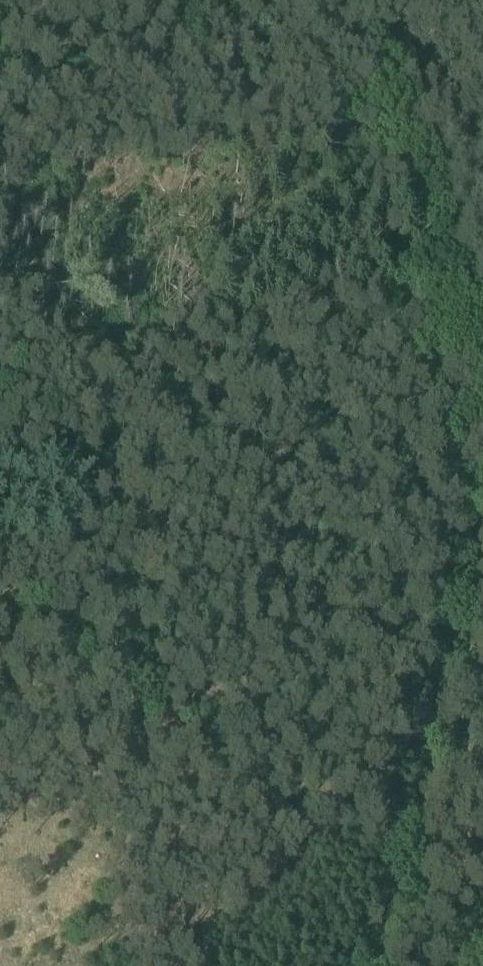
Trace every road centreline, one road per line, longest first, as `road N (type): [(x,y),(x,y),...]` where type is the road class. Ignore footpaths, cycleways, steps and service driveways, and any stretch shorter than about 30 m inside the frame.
road 1 (track): [(482,360),(410,55),(380,0)]

